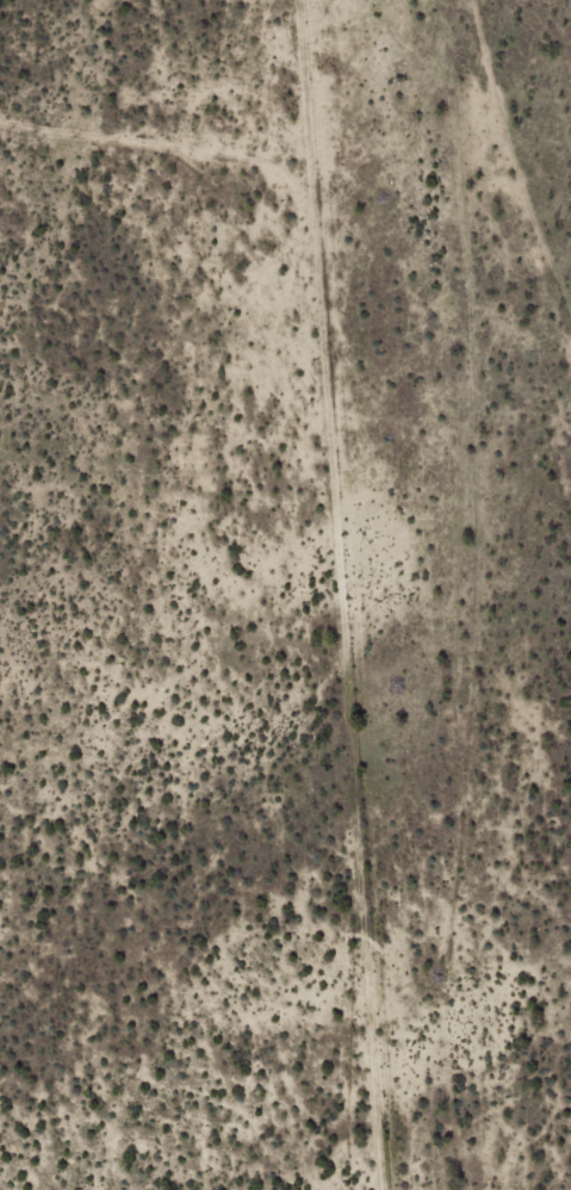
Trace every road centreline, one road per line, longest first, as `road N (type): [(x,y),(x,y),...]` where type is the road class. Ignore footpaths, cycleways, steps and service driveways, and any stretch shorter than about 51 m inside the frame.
road 1 (track): [(445,0),(463,352),(451,1174),(460,1189)]

